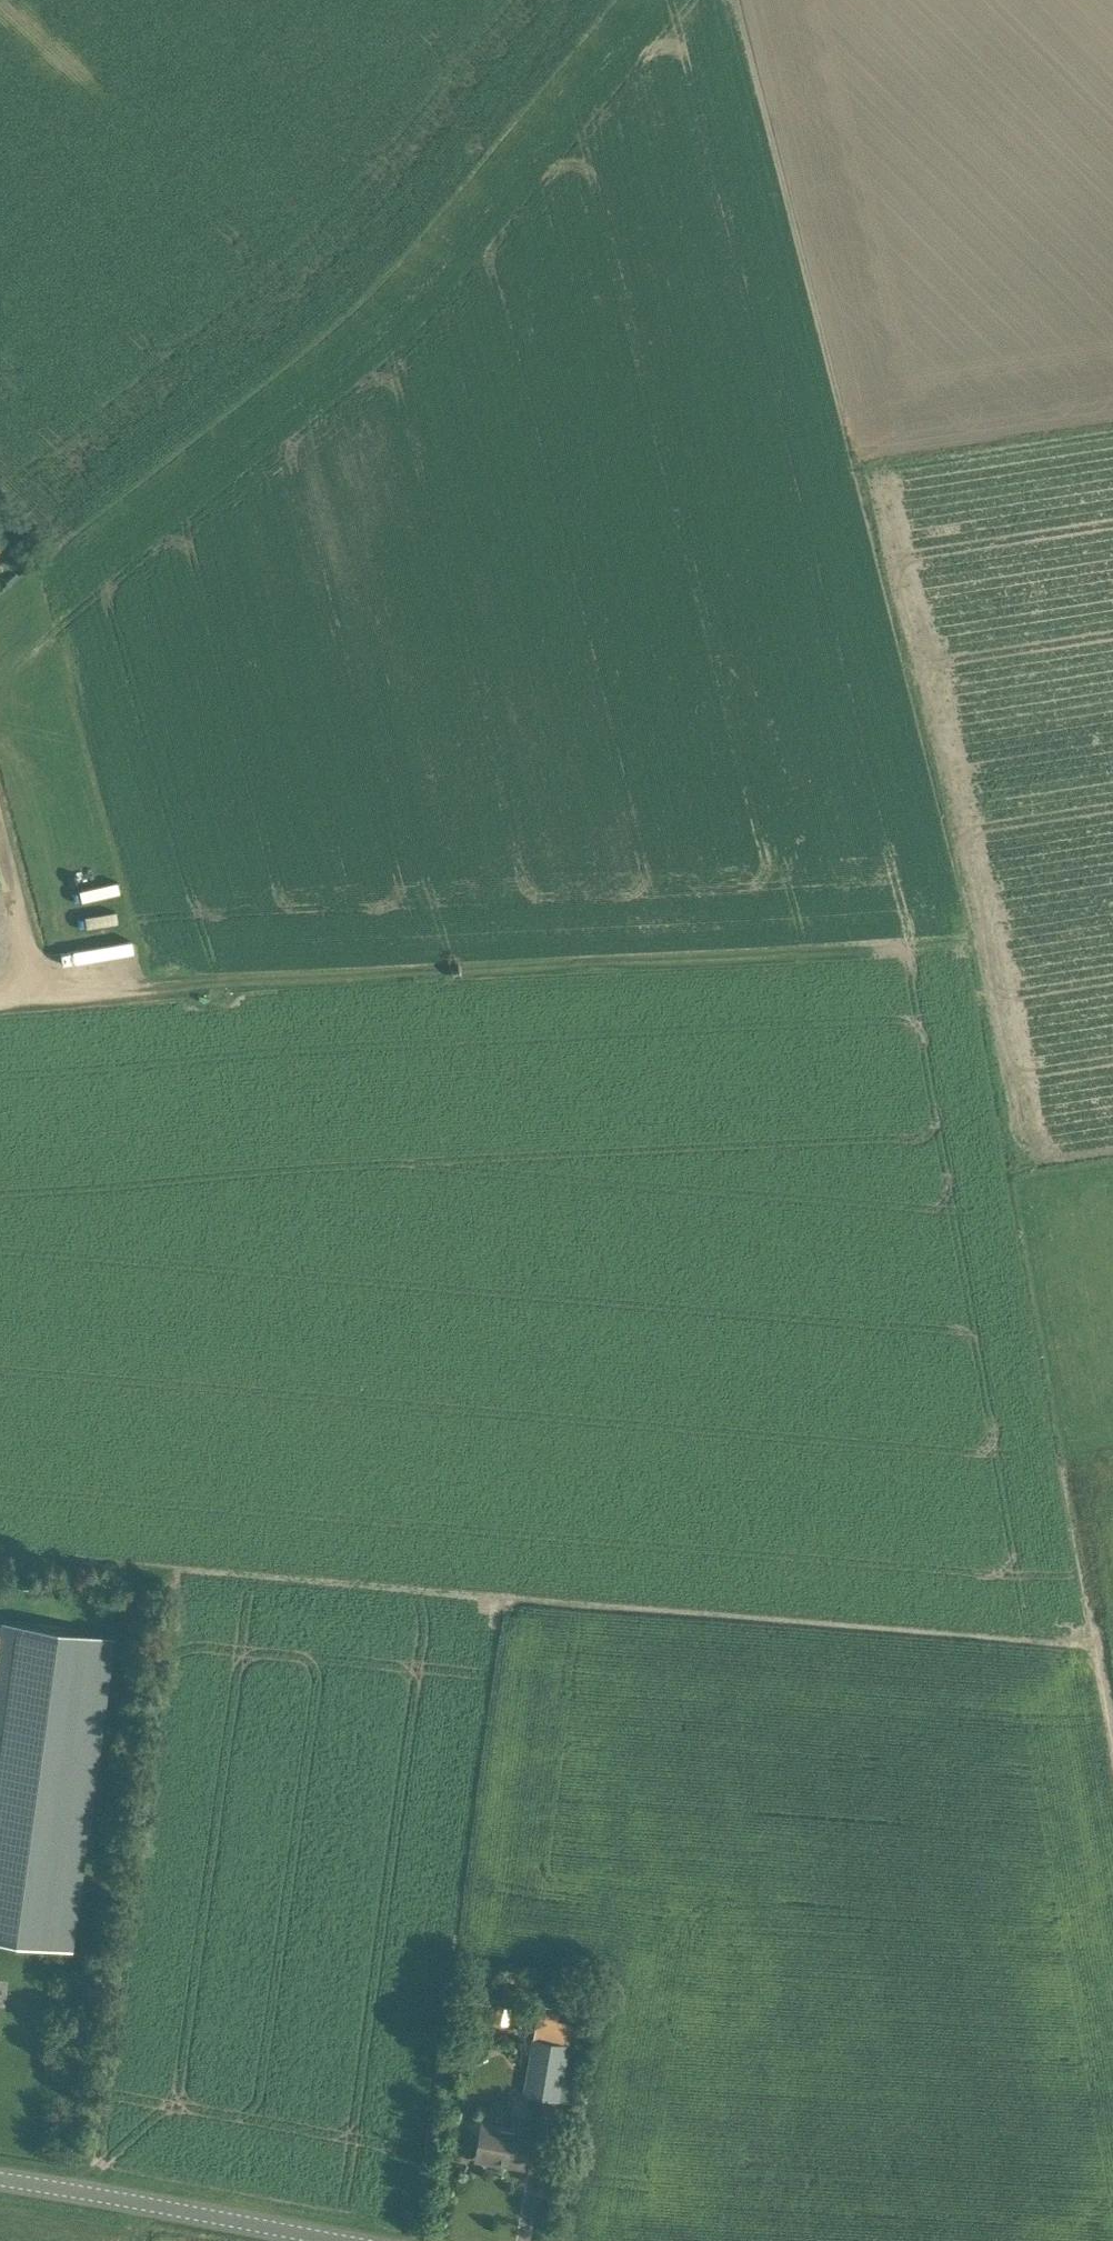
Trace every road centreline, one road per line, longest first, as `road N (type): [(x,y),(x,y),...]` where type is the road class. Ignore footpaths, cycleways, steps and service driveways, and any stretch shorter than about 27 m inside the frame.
road 1 (tertiary): [(333,2240),(0,2185)]

